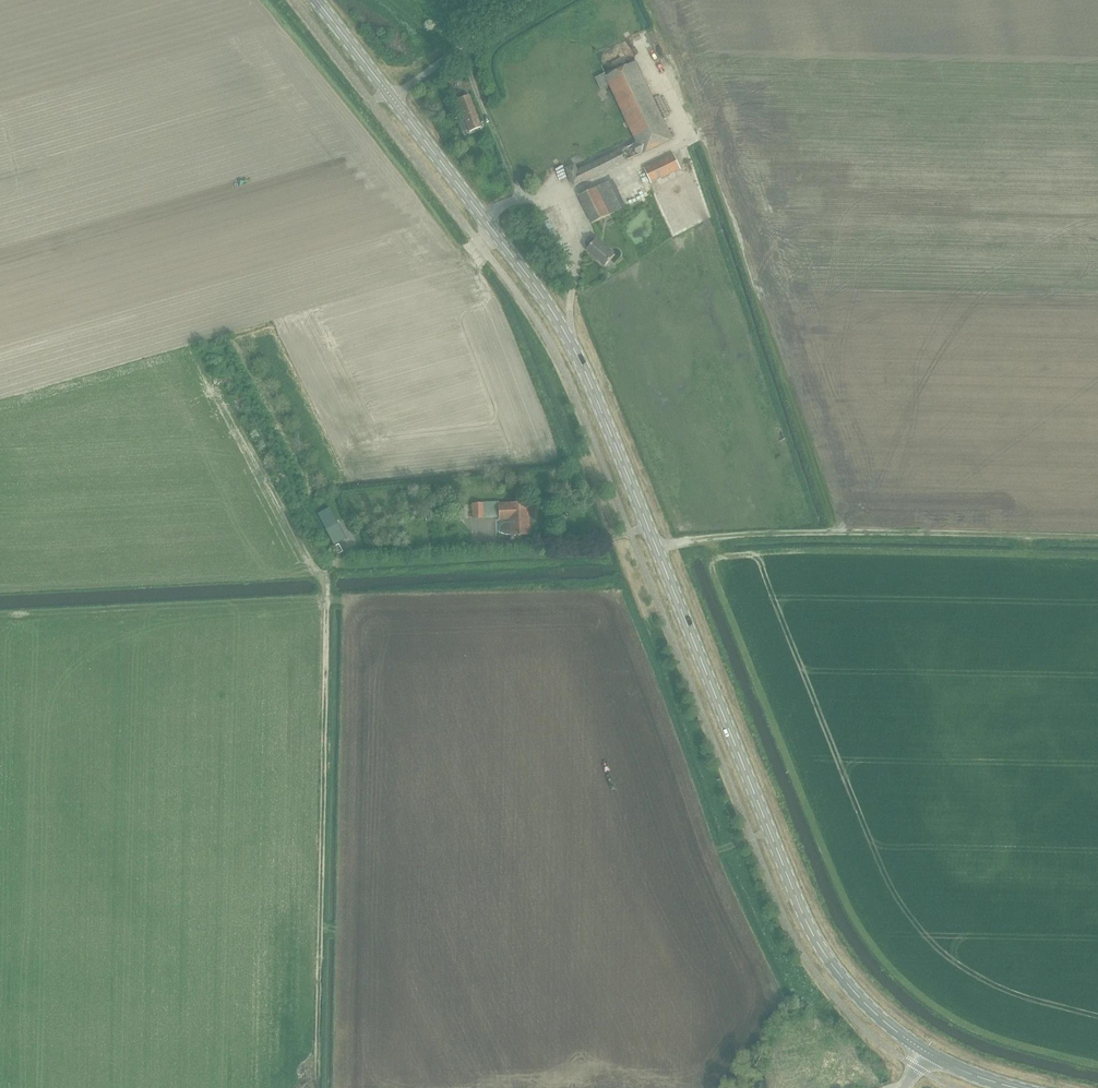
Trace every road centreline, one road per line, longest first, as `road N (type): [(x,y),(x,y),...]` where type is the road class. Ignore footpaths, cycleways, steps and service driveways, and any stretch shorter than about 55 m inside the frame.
road 1 (secondary): [(926,1052),(840,980),(809,931),(570,339),(389,95)]
road 2 (track): [(318,577),(328,604),(318,1087)]
road 3 (track): [(657,548),(684,539),(1097,542)]
road 4 (unclassified): [(389,95),(536,0)]
road 5 (track): [(462,48),(521,197)]
road 6 (secondary): [(389,95),(314,0)]

